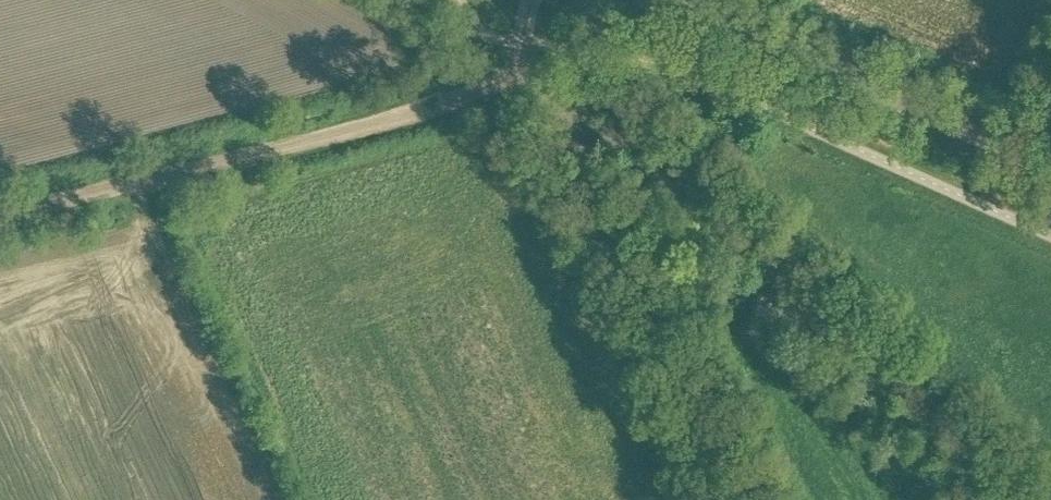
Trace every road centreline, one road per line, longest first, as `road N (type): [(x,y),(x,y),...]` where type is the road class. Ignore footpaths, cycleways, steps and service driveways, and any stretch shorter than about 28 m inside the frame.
road 1 (track): [(1010,499),(704,209),(641,153),(549,93)]
road 2 (track): [(535,70),(337,131),(0,216)]
road 3 (residential): [(741,499),(527,56),(531,0)]
road 4 (tertiary): [(1050,167),(677,0)]

